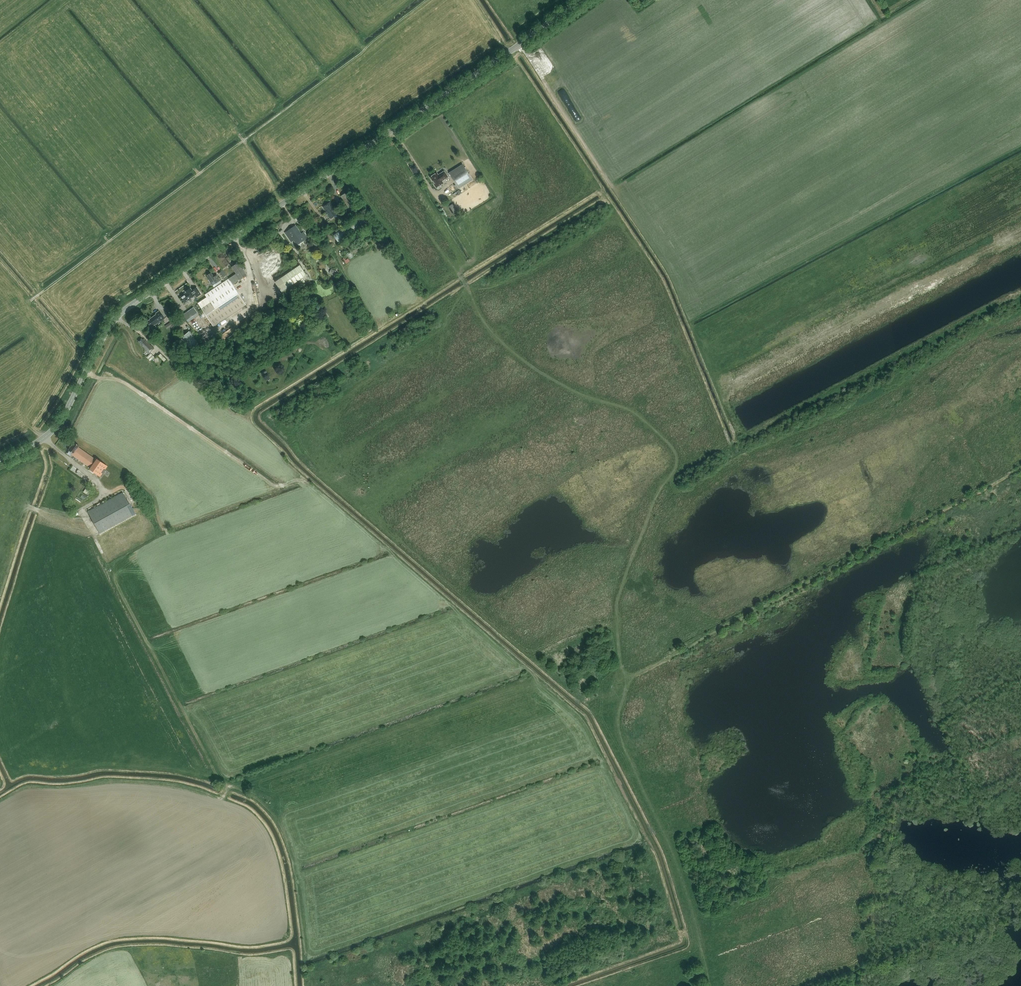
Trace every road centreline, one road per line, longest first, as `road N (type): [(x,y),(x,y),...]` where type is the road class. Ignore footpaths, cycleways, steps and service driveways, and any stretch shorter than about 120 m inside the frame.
road 1 (unclassified): [(0,458),(37,443),(63,418),(109,328),(130,305),(579,0)]
road 2 (track): [(310,487),(300,481),(277,488),(115,378),(86,373)]

